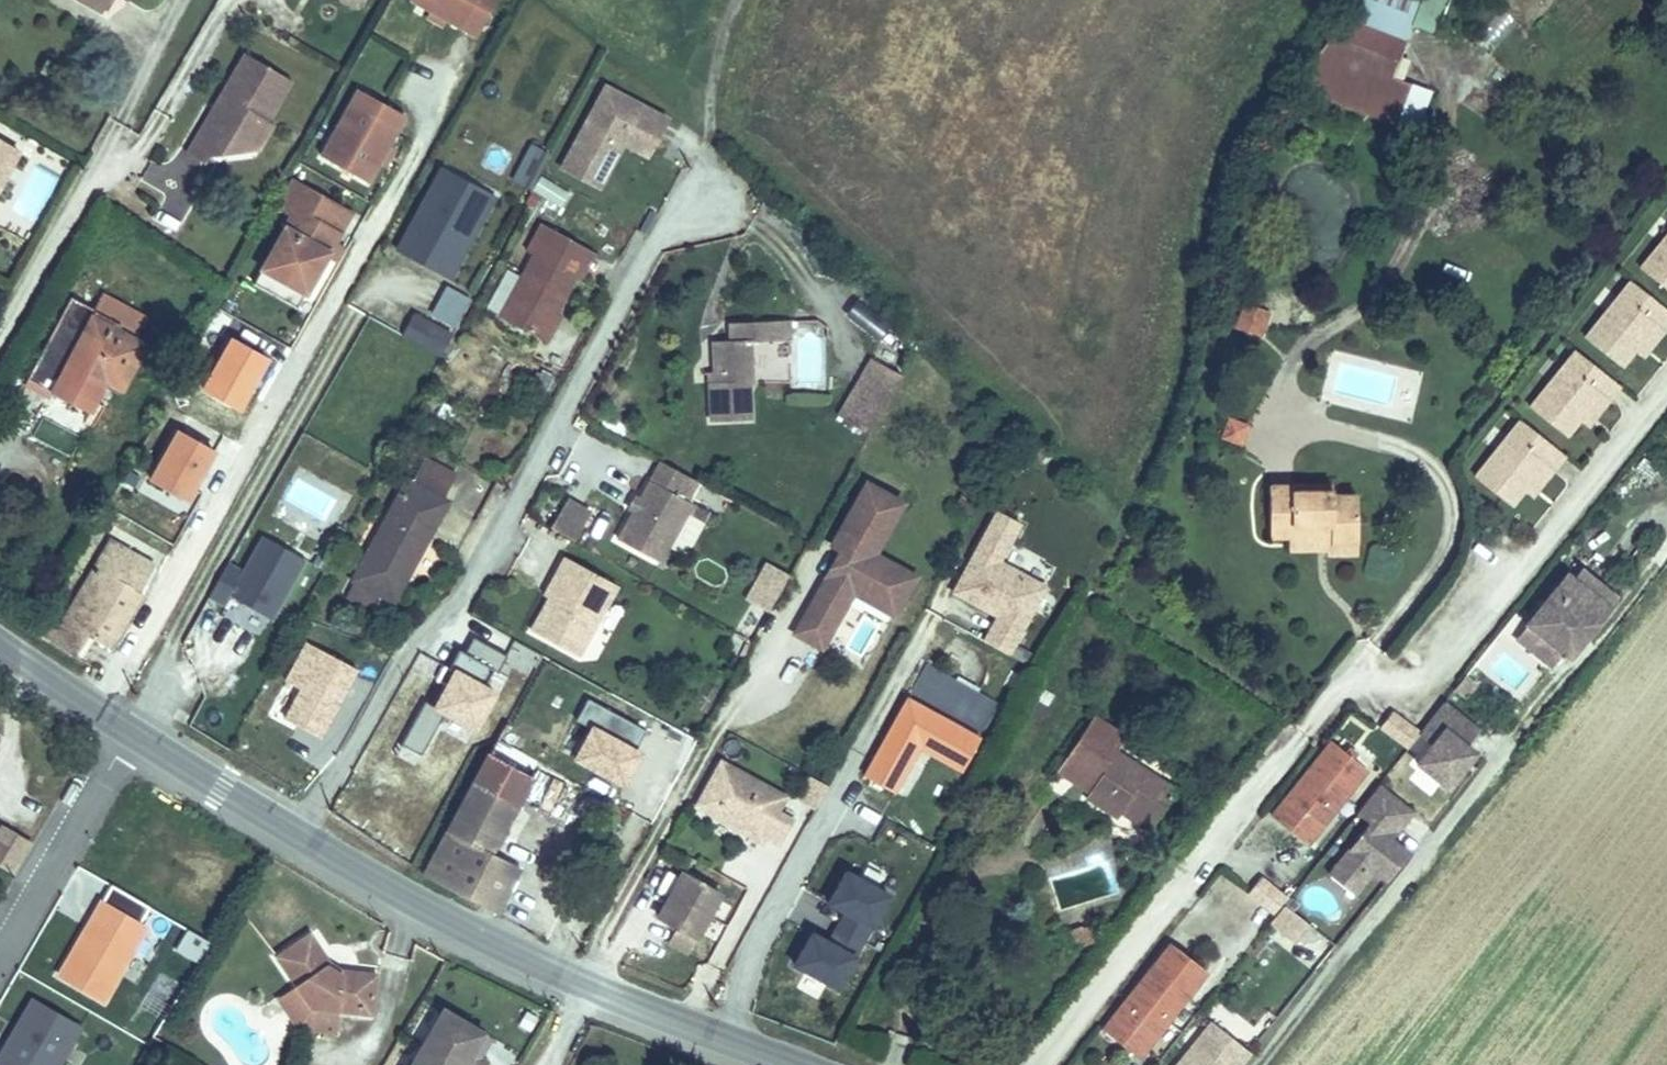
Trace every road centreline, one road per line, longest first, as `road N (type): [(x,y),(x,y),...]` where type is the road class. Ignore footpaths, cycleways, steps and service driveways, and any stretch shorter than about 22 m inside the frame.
road 1 (unclassified): [(1038,1064),(1329,695),(1427,654),(1539,545),(1666,384)]
road 2 (residential): [(296,833),(394,667),(467,589),(647,256),(707,191)]
road 3 (unclassified): [(1257,1064),(1519,733)]
road 4 (tertiary): [(588,986),(449,921),(296,833)]
road 5 (residential): [(0,953),(129,732)]
road 6 (tertiary): [(795,1064),(588,986)]
road 7 (track): [(707,191),(711,62),(737,0)]
road 8 (tertiary): [(296,833),(129,732)]
road 9 (tertiary): [(129,732),(0,646)]
road 10 (residential): [(129,732),(190,620)]

